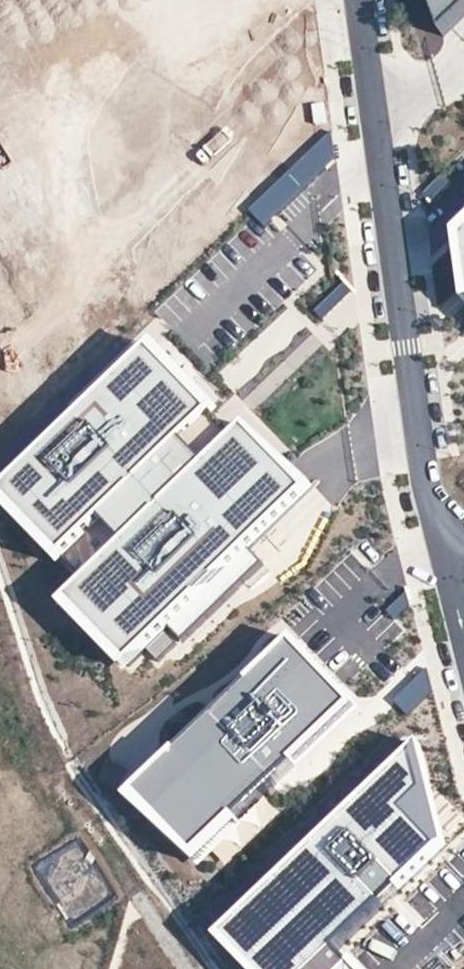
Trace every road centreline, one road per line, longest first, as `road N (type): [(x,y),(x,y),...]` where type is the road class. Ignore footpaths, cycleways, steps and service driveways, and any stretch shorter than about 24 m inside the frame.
road 1 (unclassified): [(359,0),(433,514)]
road 2 (unclassified): [(433,514),(463,631)]

